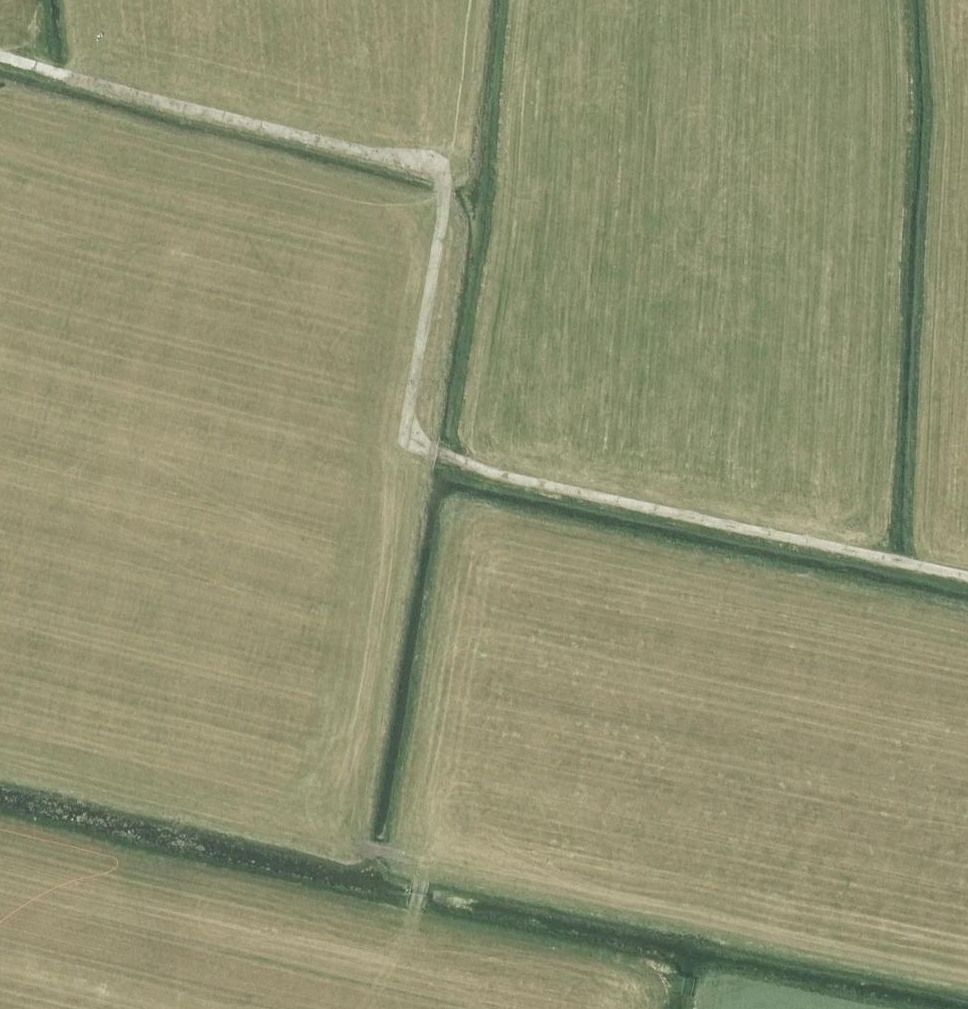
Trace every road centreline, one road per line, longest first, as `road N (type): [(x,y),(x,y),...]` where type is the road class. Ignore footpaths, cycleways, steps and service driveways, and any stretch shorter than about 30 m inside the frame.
road 1 (track): [(967,576),(499,473),(421,446),(411,438),(407,410),(443,213),(437,171),(0,56)]

